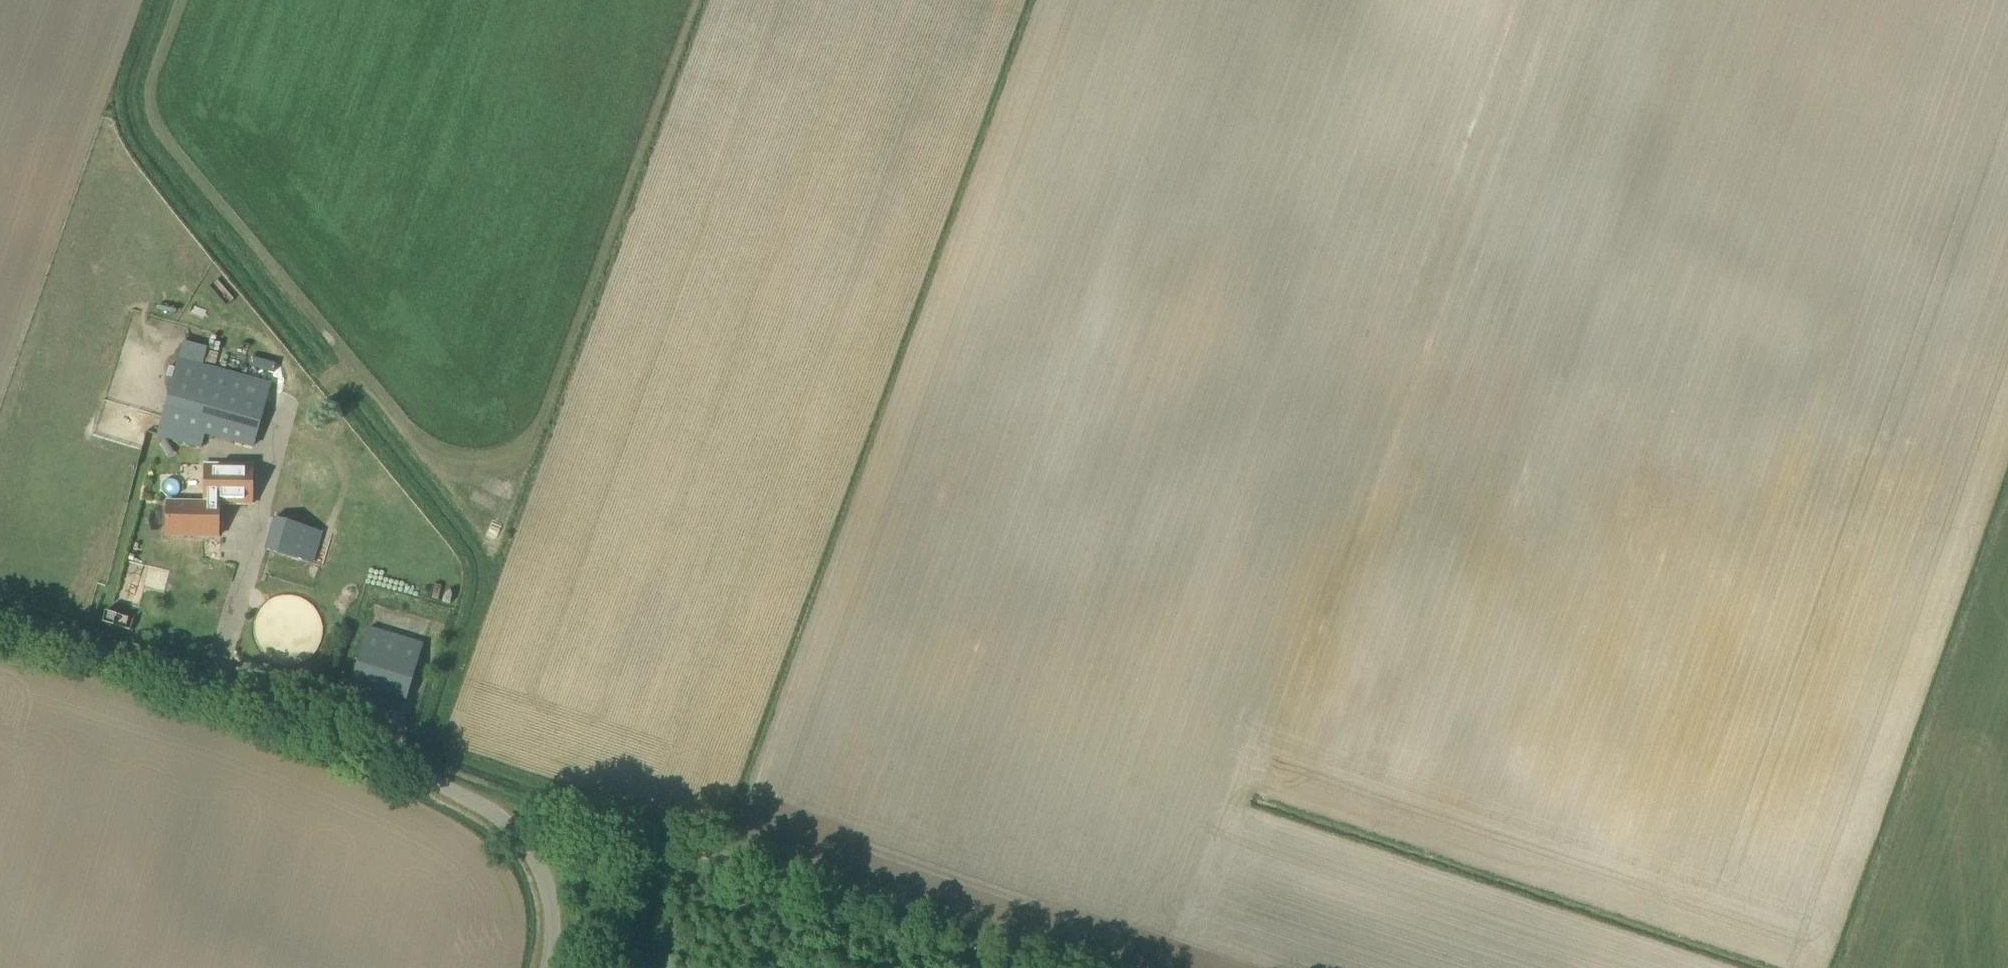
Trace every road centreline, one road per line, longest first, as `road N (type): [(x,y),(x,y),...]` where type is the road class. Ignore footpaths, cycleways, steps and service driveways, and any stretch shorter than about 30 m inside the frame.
road 1 (unclassified): [(544,967),(553,901),(544,870),(491,805),(0,622)]

